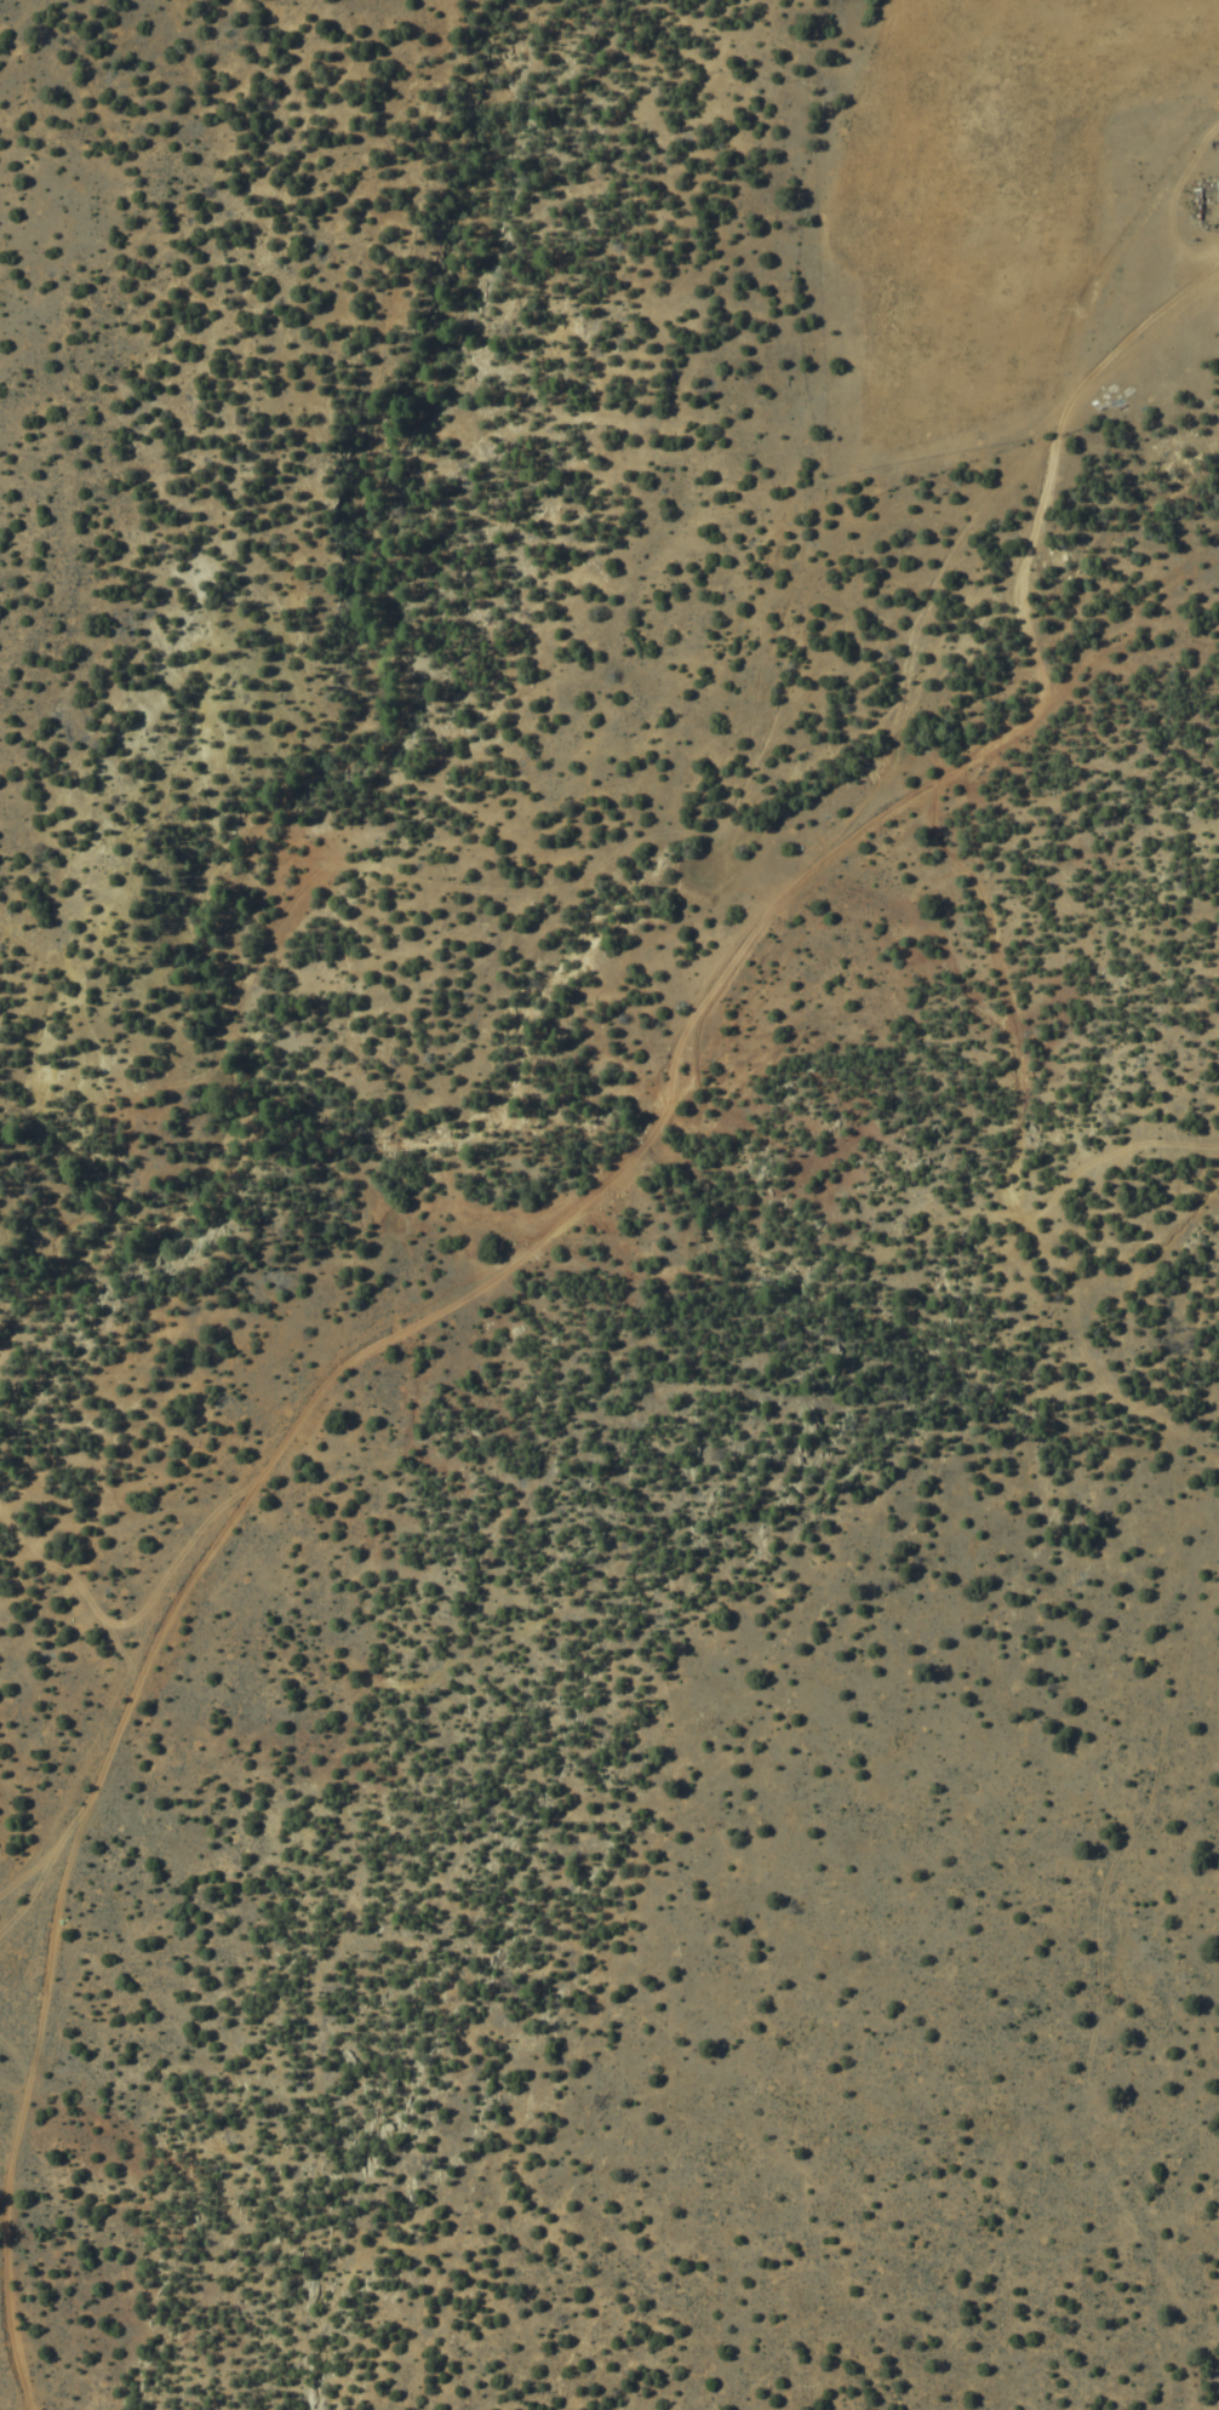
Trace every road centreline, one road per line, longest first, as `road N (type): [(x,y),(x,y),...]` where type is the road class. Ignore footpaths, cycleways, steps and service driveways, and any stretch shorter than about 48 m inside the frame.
road 1 (track): [(0,2100),(27,2022),(40,1831),(115,1590),(198,1482),(311,1386),(482,1292),(620,1164),(842,892),(994,796),(1051,714),(1051,357),(1100,193),(1218,46)]

